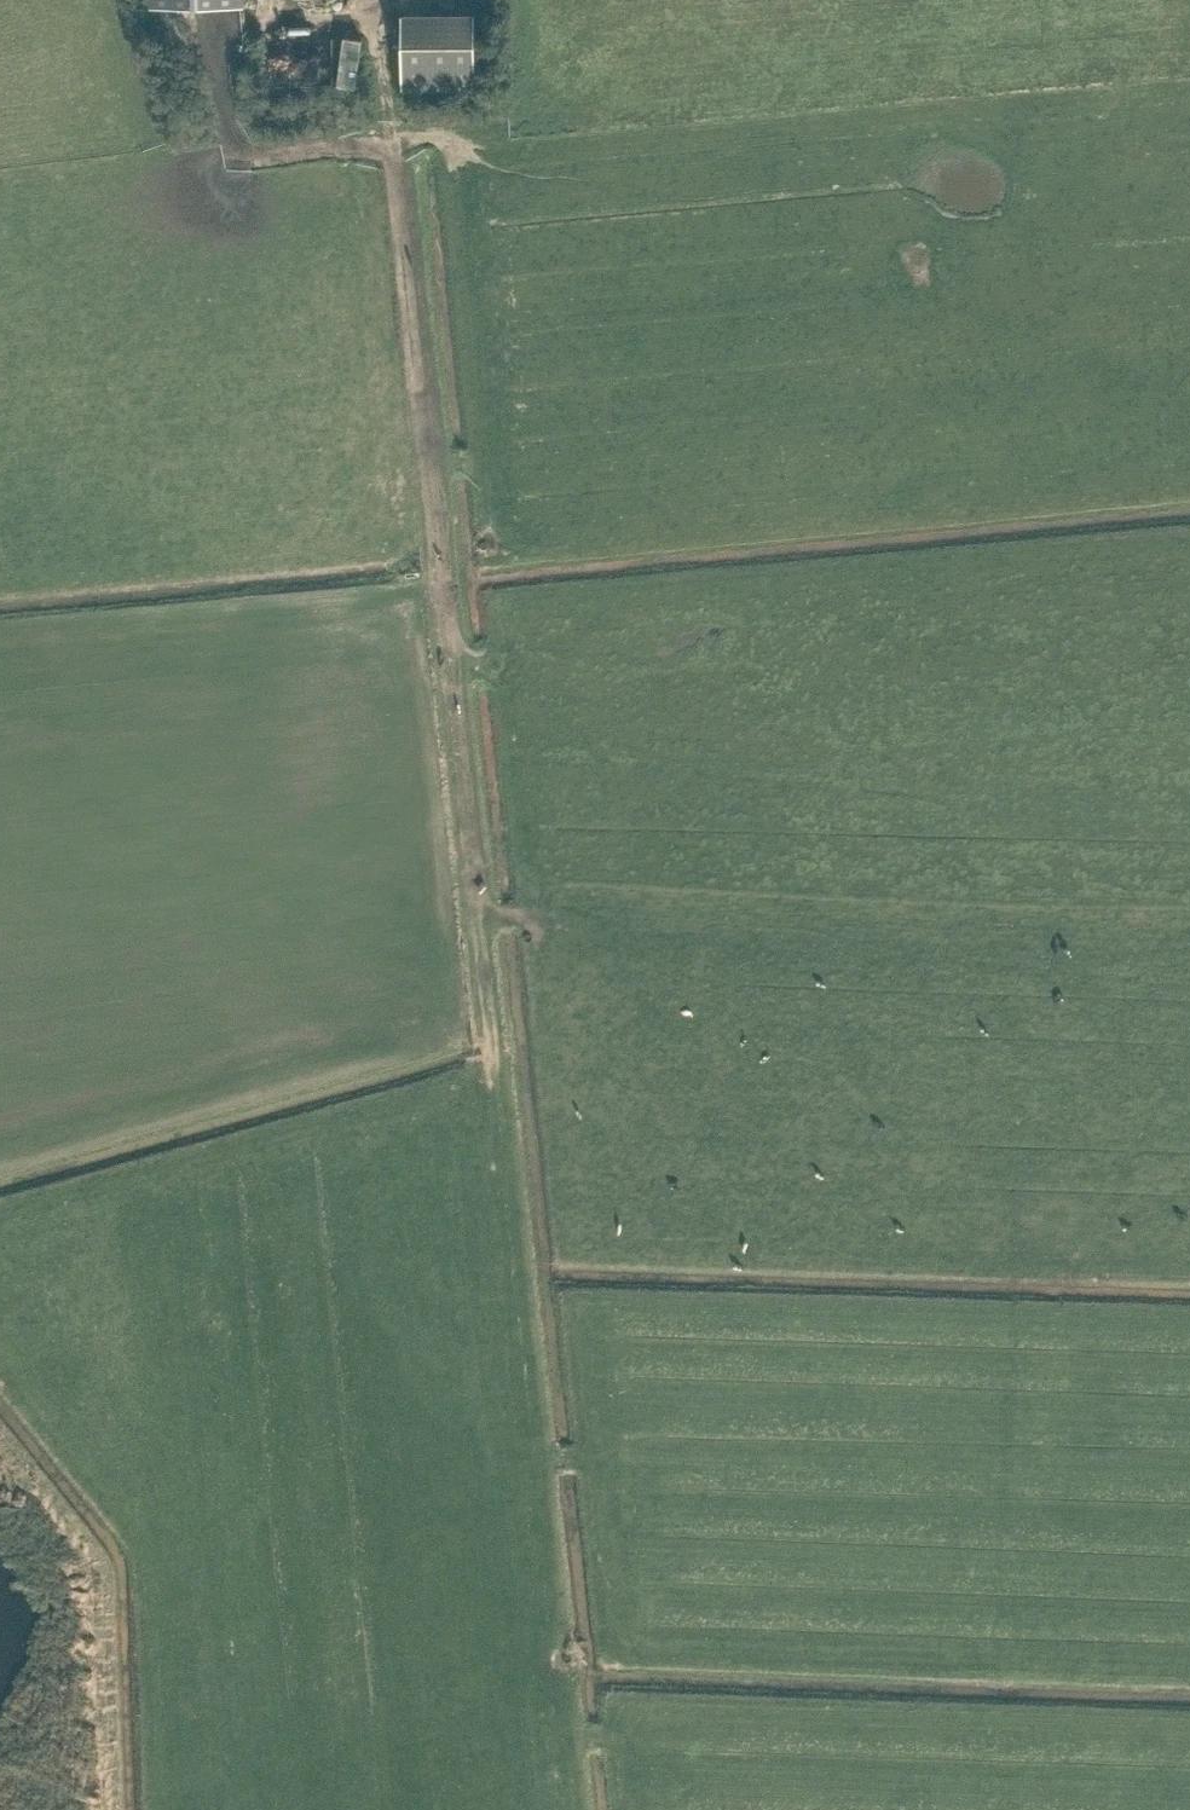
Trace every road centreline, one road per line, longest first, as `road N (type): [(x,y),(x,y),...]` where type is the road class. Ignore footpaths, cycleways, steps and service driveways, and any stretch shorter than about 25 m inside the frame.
road 1 (track): [(377,0),(496,1071)]

